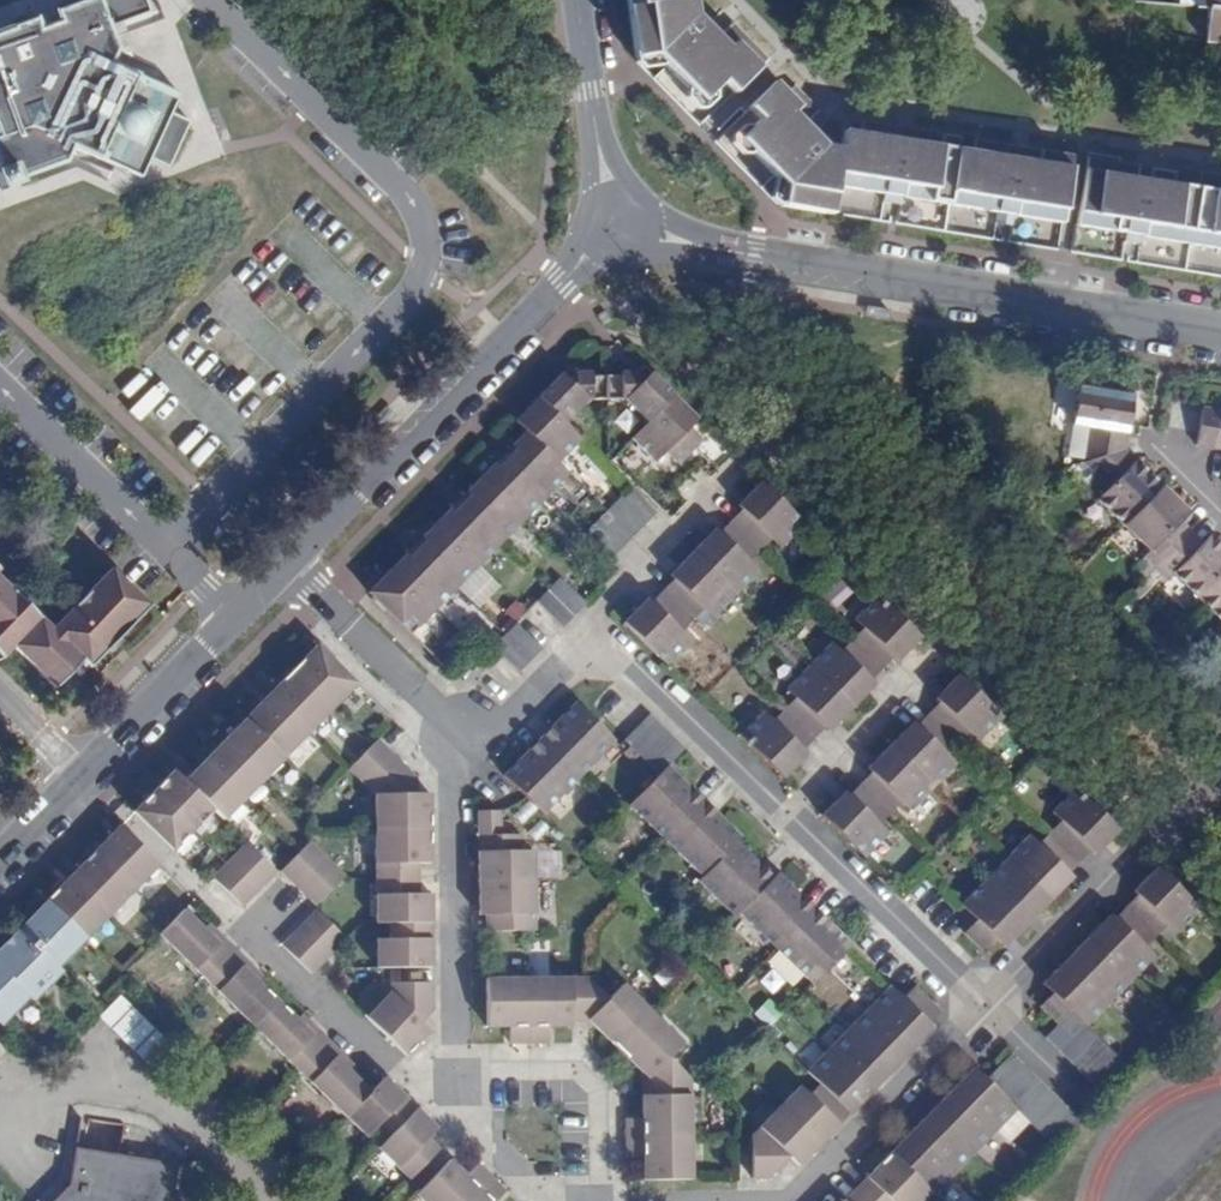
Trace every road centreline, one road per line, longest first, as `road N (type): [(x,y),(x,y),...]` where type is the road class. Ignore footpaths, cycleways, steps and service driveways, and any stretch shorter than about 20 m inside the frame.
road 1 (residential): [(473,742),(570,648),(594,642),(618,650),(990,1005)]
road 2 (tertiary): [(1220,331),(759,258),(618,225)]
road 3 (residential): [(473,742),(454,773),(456,1105),(463,1124),(551,1200)]
road 4 (tertiary): [(286,565),(618,225)]
road 5 (tertiary): [(82,777),(286,565)]
road 6 (residential): [(799,1200),(990,1005)]
road 7 (residential): [(286,565),(473,742)]
road 8 (residential): [(618,225),(577,0)]

